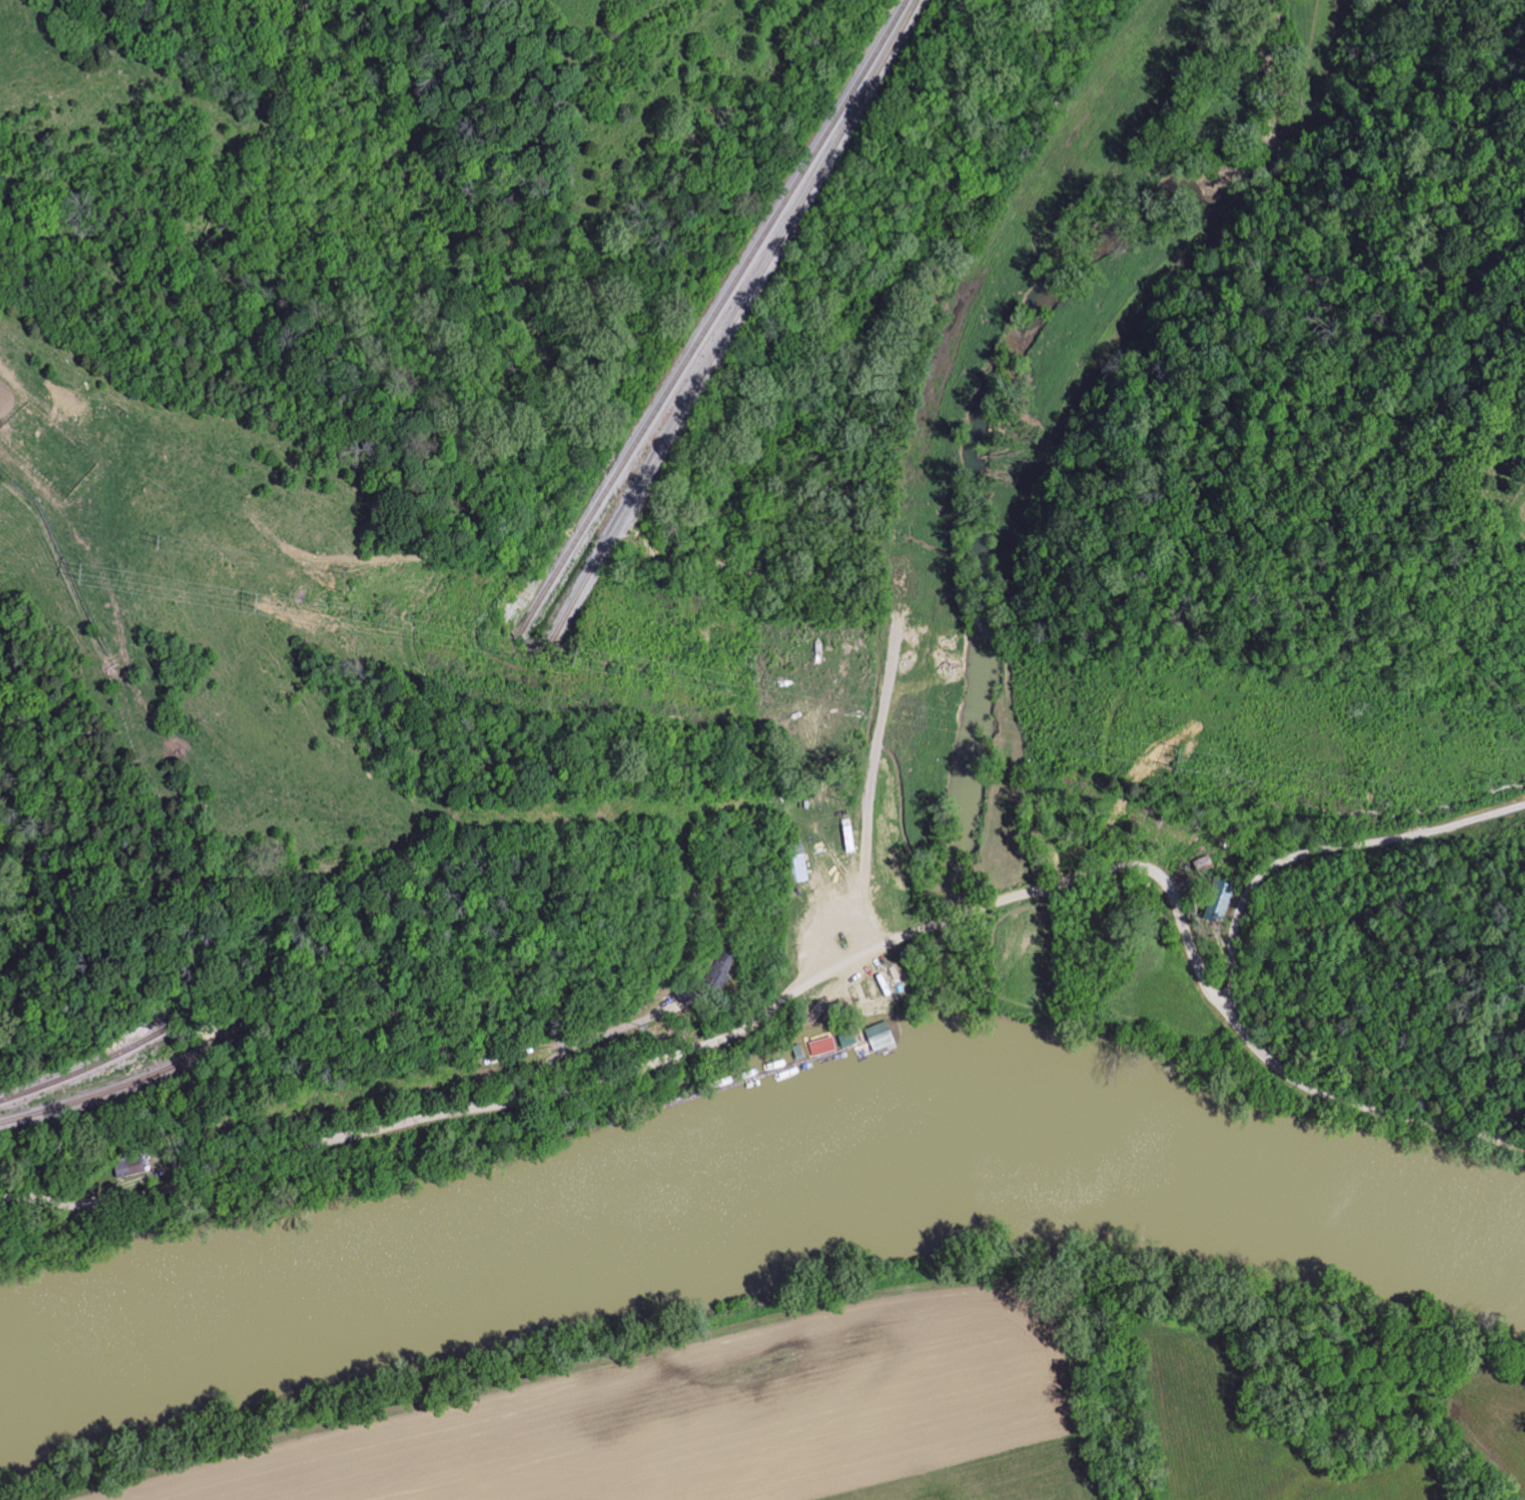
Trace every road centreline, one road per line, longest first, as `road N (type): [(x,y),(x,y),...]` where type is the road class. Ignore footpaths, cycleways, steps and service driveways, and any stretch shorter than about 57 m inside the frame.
road 1 (residential): [(1524,1128),(1349,1099),(1297,1081),(1217,998),(1164,883),(1131,873),(1028,894),(885,948),(820,976),(753,1020),(638,1062),(368,1117),(177,1176),(95,1188),(0,1183)]
road 2 (residential): [(1231,1016),(1242,914),(1273,865),(1317,850),(1414,838),(1524,805)]

